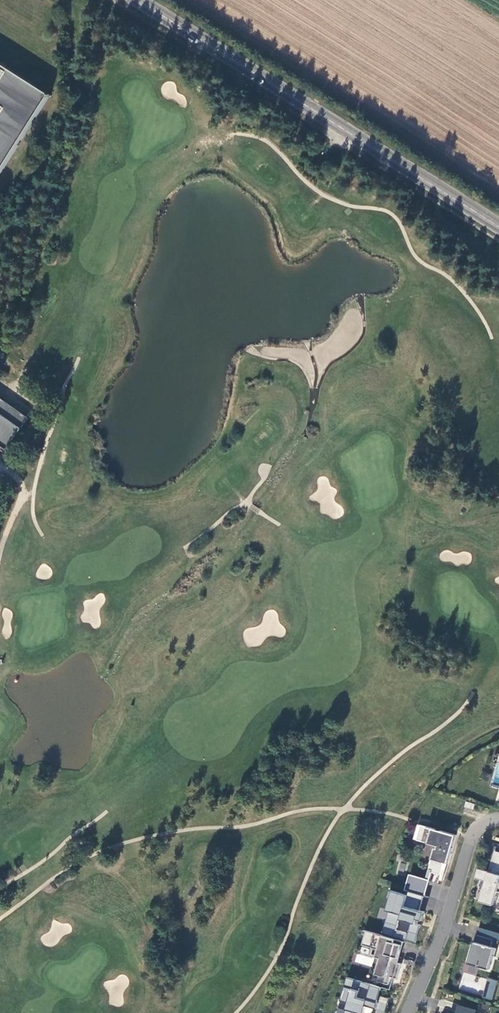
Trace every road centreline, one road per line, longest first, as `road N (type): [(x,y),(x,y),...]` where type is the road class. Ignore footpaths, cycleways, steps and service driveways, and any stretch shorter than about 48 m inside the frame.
road 1 (secondary): [(498,227),(136,0)]
road 2 (residential): [(408,1012),(474,834),(498,821)]

